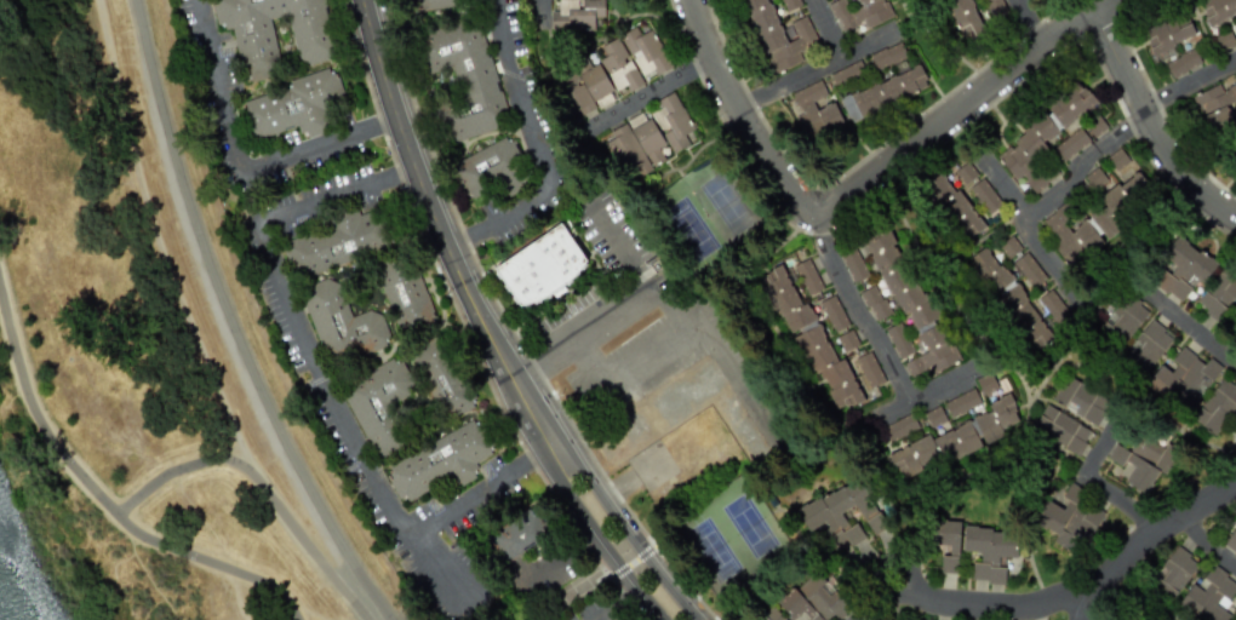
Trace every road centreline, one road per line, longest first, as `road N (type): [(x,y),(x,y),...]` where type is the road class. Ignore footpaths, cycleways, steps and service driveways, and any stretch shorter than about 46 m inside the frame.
road 1 (tertiary): [(363,0),(451,268),(580,505),(635,568)]
road 2 (residential): [(1112,0),(813,223),(737,111),(689,0)]
road 3 (residential): [(1235,222),(1168,160),(1093,11)]
road 4 (residential): [(1235,463),(1114,546),(1077,595),(1073,619)]

